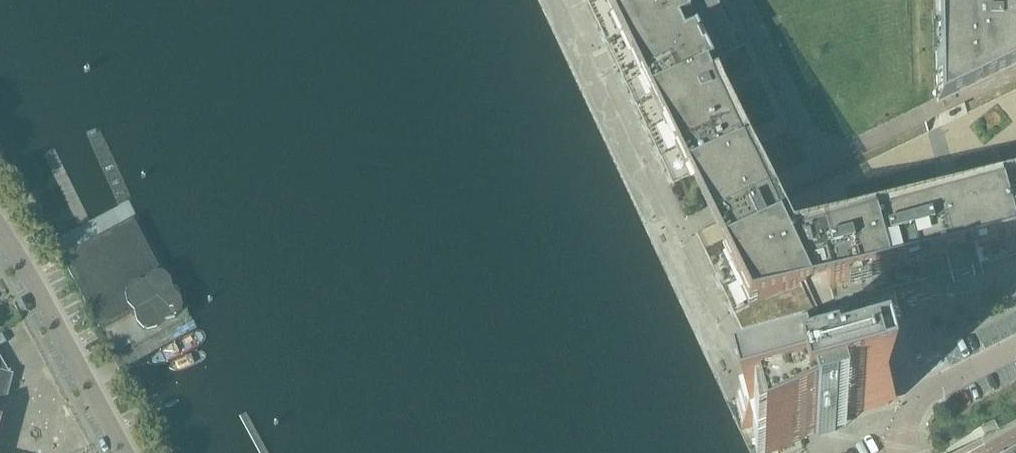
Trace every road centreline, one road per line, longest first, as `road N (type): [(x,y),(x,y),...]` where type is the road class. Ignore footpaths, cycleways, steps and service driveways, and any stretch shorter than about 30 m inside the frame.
road 1 (residential): [(128,452),(74,345),(0,232)]
road 2 (residential): [(908,452),(906,430),(925,397),(1015,346)]

